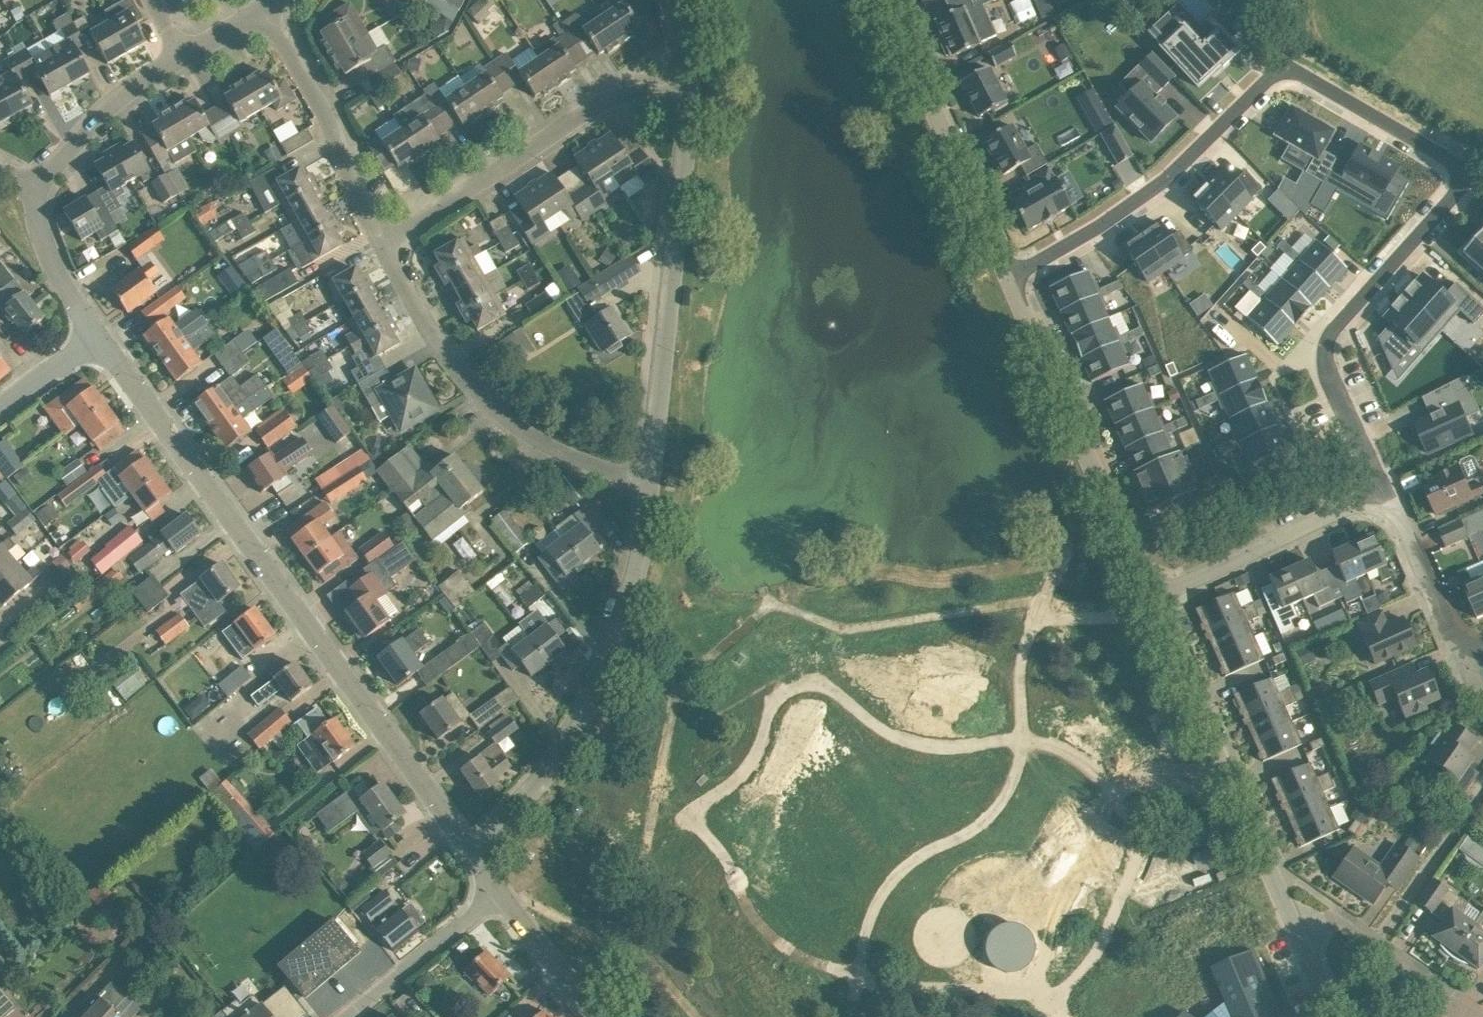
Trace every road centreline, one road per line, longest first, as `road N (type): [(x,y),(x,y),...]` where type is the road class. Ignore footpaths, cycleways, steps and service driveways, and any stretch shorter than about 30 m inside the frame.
road 1 (residential): [(1002,281),(1121,216),(1254,95),(1278,79),(1300,78),(1434,154),(1451,174),(1450,197),(1332,334),(1328,371),(1380,489)]
road 2 (residential): [(474,858),(97,336)]
road 3 (residential): [(474,858),(579,732),(619,646),(655,480)]
road 4 (residential): [(655,480),(688,127),(683,91)]
road 5 (residential): [(655,480),(533,439),(478,395),(381,242)]
road 6 (residential): [(381,242),(616,93),(683,91)]
road 7 (residential): [(1143,594),(1002,281)]
road 8 (residential): [(1275,873),(1143,594)]
road 9 (residential): [(1002,281),(875,0)]
road 10 (residential): [(381,242),(288,45),(261,11)]
road 11 (residential): [(1380,489),(1361,489),(1143,594)]
road 12 (residential): [(38,203),(117,104),(190,59)]
road 13 (residential): [(344,1016),(497,893)]
road 14 (residential): [(1468,658),(1380,489)]
road 15 (residential): [(603,1016),(497,893)]
road 16 (residential): [(1338,1016),(1275,873)]
road 17 (residential): [(97,336),(58,278),(38,203)]
road 18 (residential): [(0,415),(97,336)]
road 19 (residential): [(1379,936),(1275,873)]

